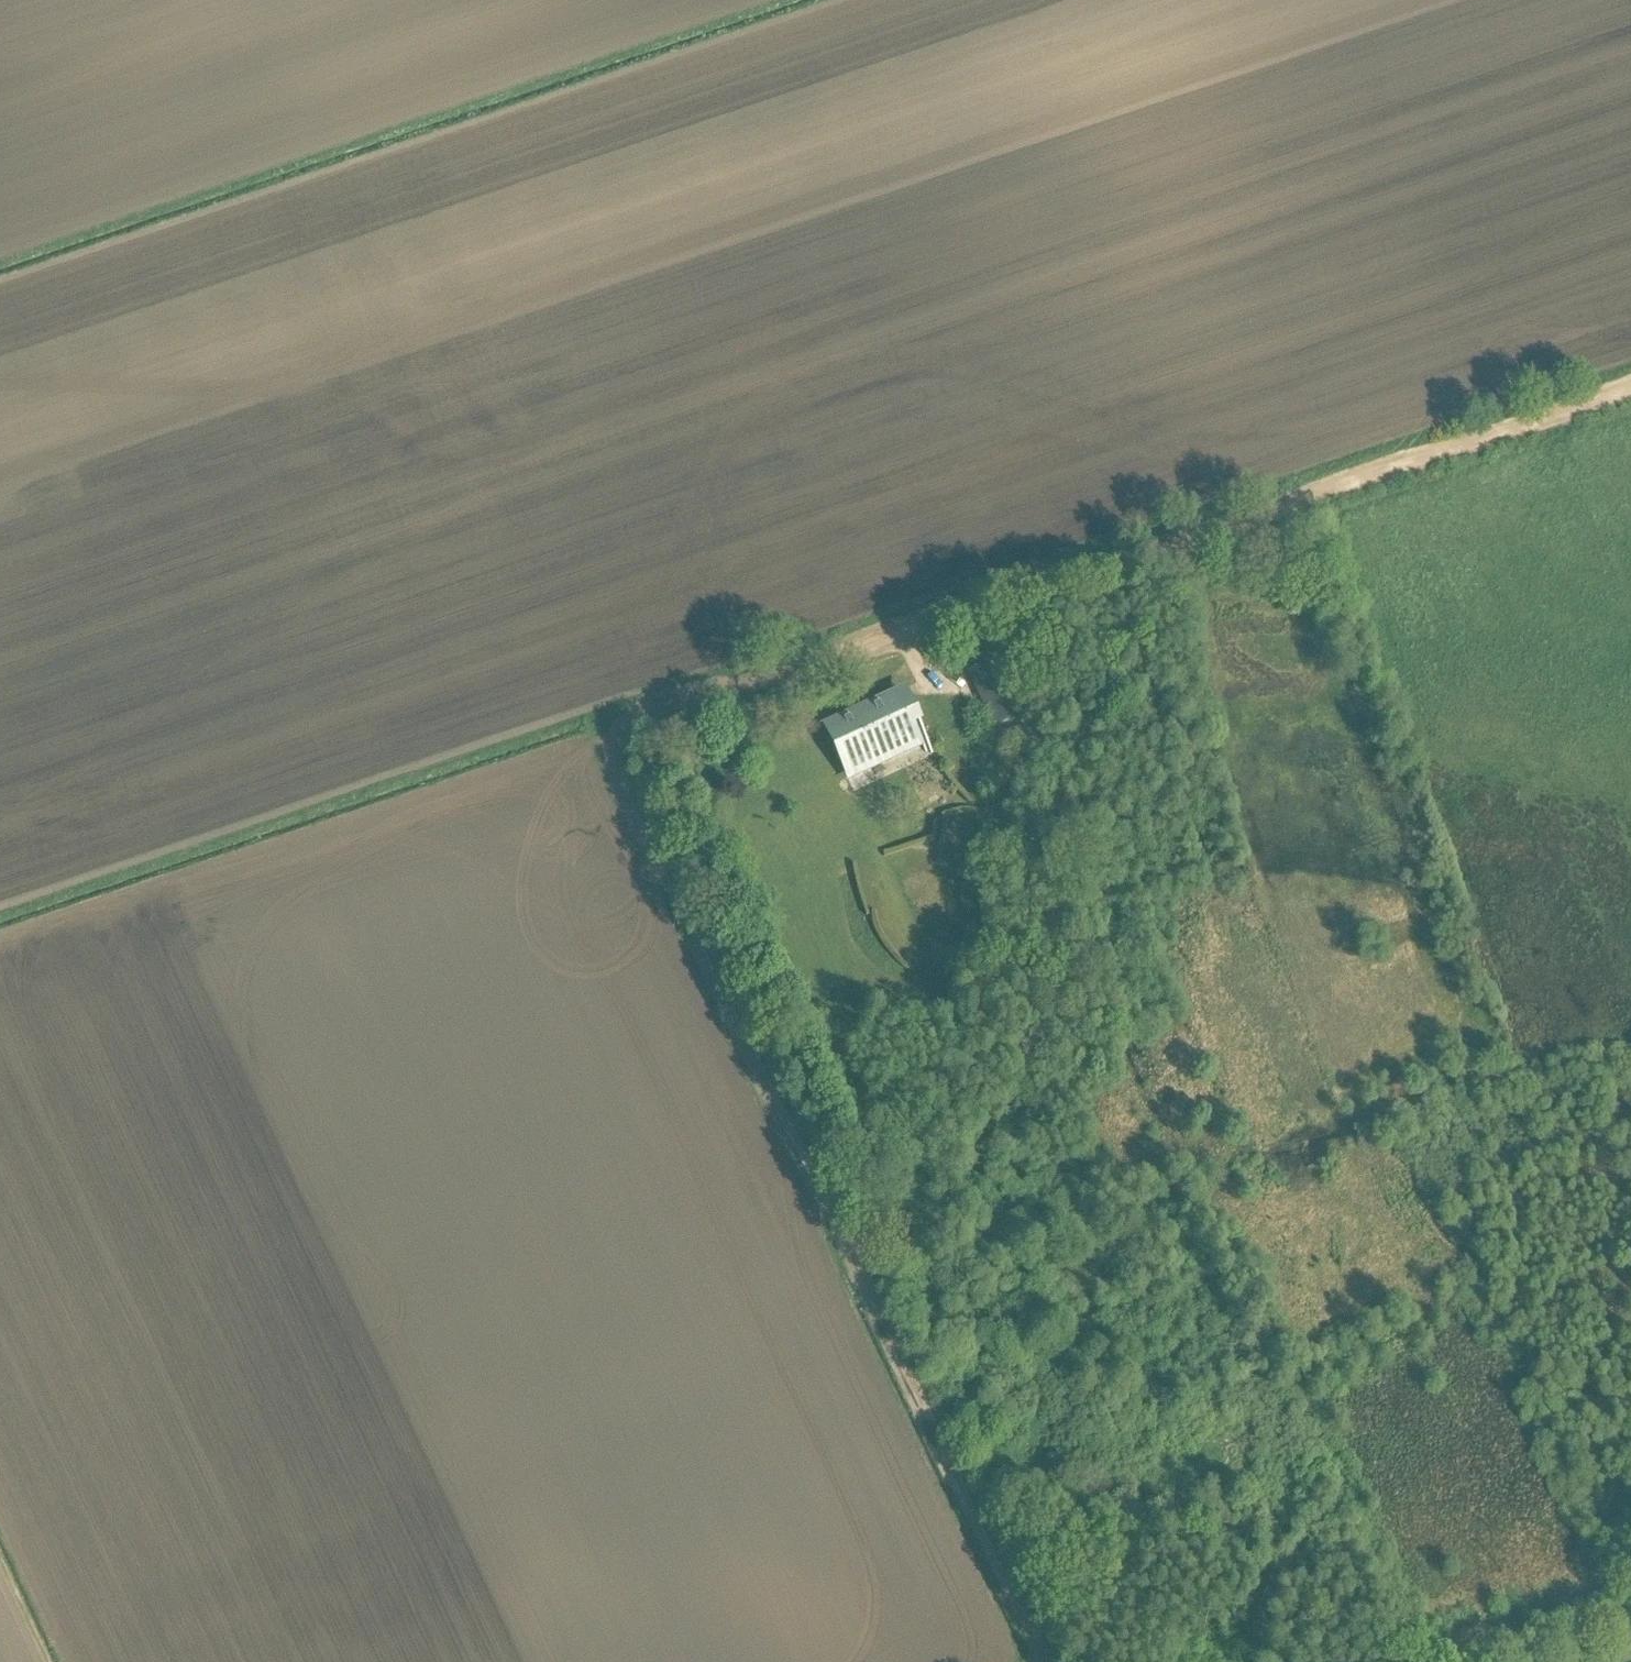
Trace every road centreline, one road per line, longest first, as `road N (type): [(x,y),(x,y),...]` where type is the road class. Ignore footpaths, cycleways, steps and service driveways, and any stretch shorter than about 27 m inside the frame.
road 1 (track): [(1630,389),(630,722),(620,732),(621,784),(1049,1661)]

